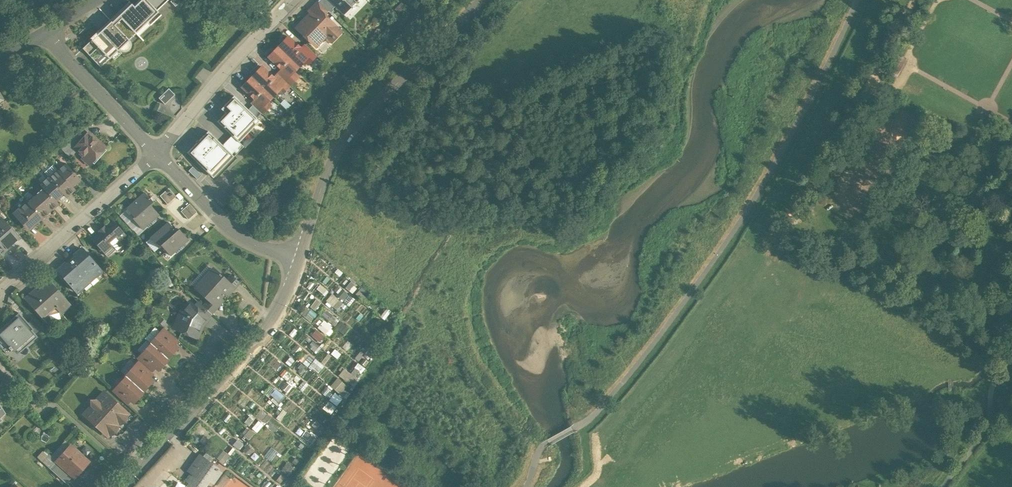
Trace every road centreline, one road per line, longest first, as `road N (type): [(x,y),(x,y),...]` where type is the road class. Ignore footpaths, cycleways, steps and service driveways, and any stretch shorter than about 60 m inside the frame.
road 1 (residential): [(299,259),(333,158),(371,109),(482,0)]
road 2 (residential): [(125,486),(268,324),(299,259)]
road 3 (residential): [(158,154),(0,290)]
road 4 (residential): [(157,152),(293,0)]
road 5 (residential): [(299,259),(237,234),(158,154)]
road 6 (residential): [(157,152),(45,31)]
road 7 (track): [(1011,348),(991,385),(987,427),(942,486)]

